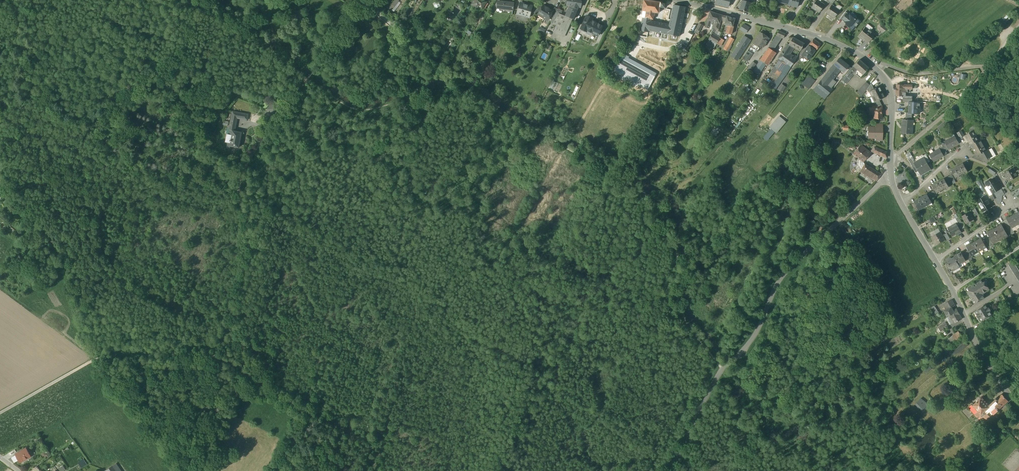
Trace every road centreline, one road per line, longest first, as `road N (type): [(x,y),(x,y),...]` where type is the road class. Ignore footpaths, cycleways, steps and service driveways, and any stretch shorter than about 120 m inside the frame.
road 1 (tertiary): [(670,470),(723,369),(755,336),(782,276),(891,172)]
road 2 (tertiary): [(891,157),(889,88),(856,52),(678,0)]
road 3 (track): [(0,137),(12,123),(122,178),(241,203)]
road 4 (track): [(0,168),(63,251),(94,360)]
road 5 (unclassified): [(1018,25),(964,99),(891,157)]
road 6 (tertiary): [(1018,404),(987,363),(935,260)]
road 7 (residential): [(935,260),(1012,205),(997,172)]

